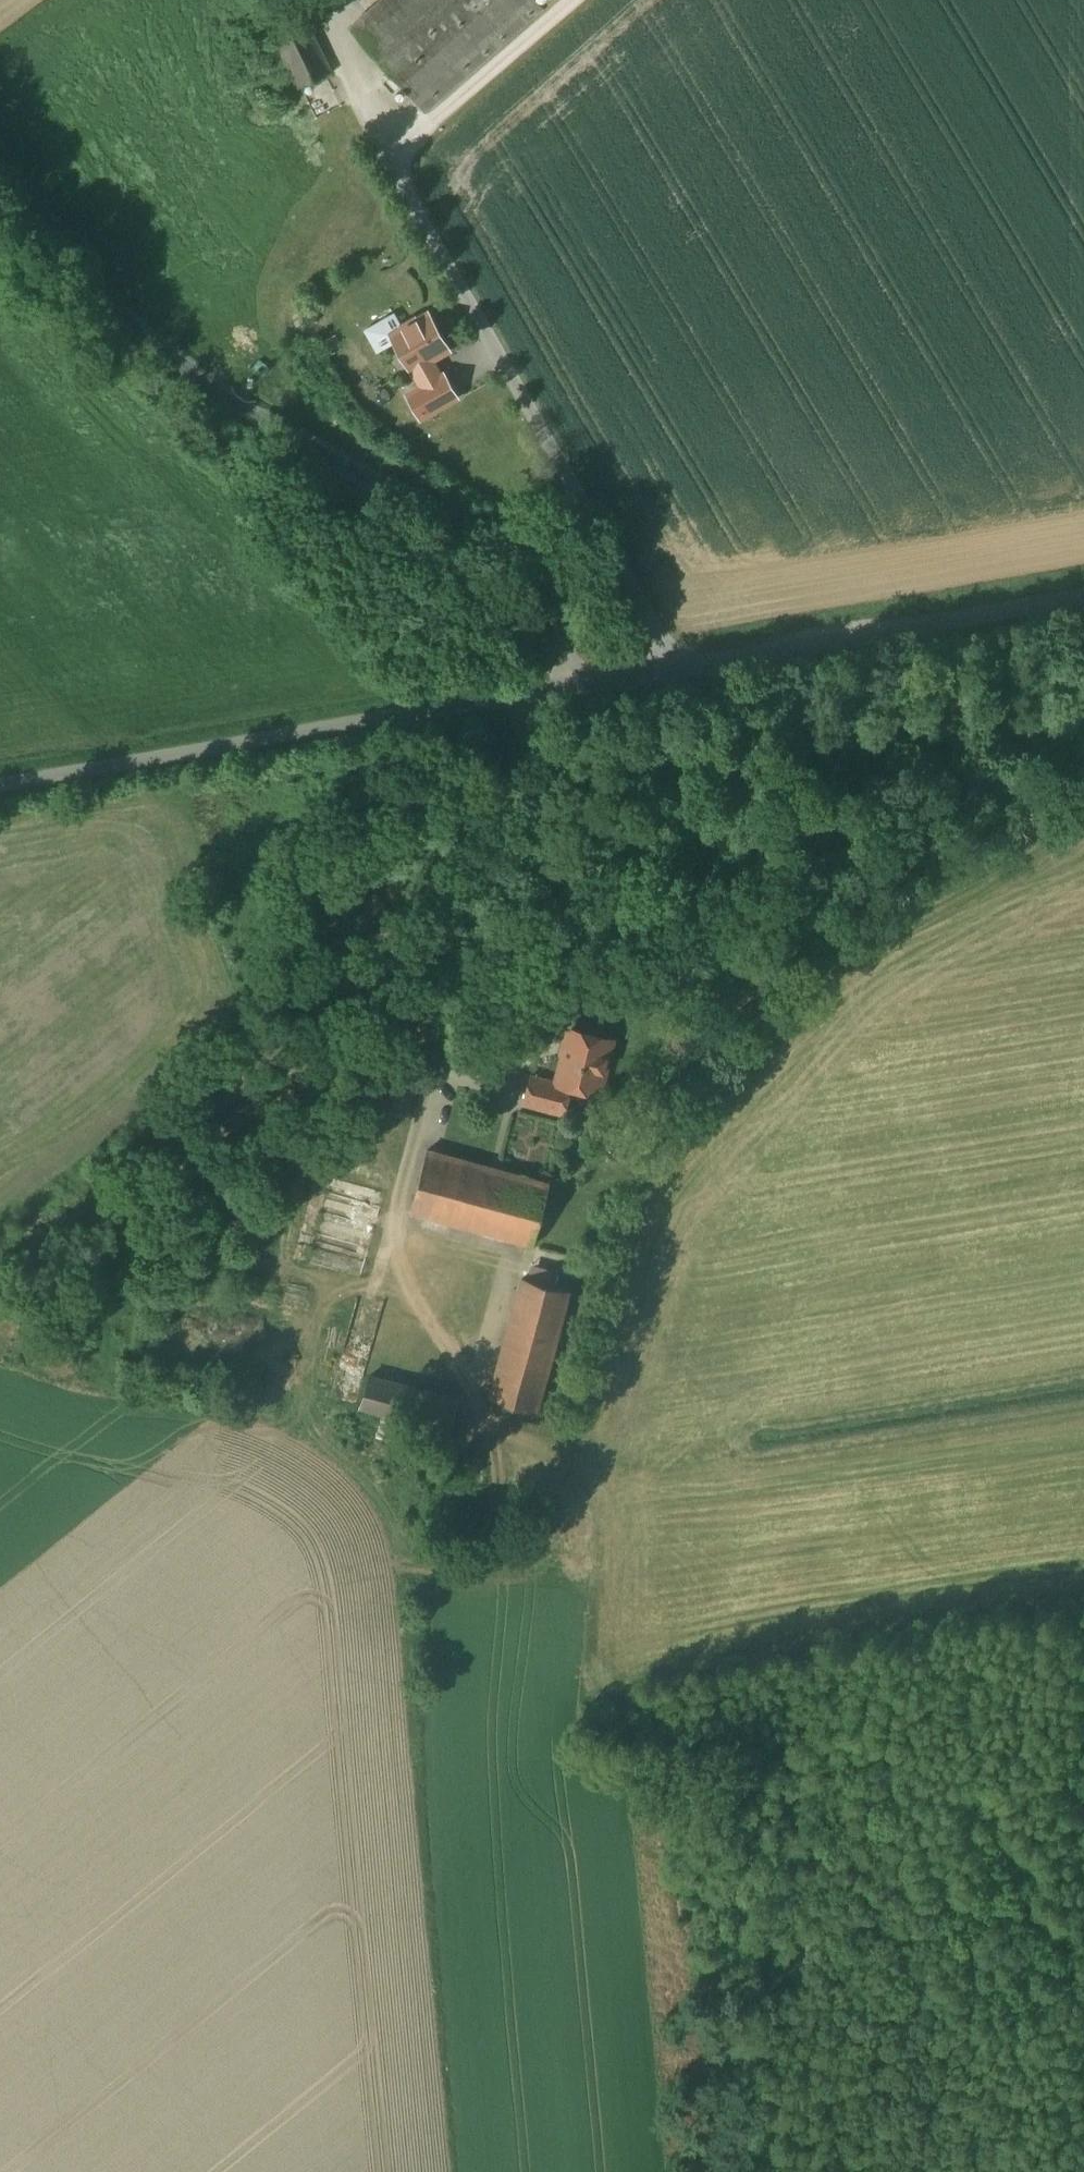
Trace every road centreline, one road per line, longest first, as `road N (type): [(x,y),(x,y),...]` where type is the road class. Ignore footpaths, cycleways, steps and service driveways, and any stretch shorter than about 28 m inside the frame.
road 1 (unclassified): [(0,164),(133,324),(189,374),(240,413),(529,576),(550,599),(565,634),(574,684)]
road 2 (unclassified): [(0,791),(574,684)]
road 3 (unclassified): [(574,684),(1083,599)]

